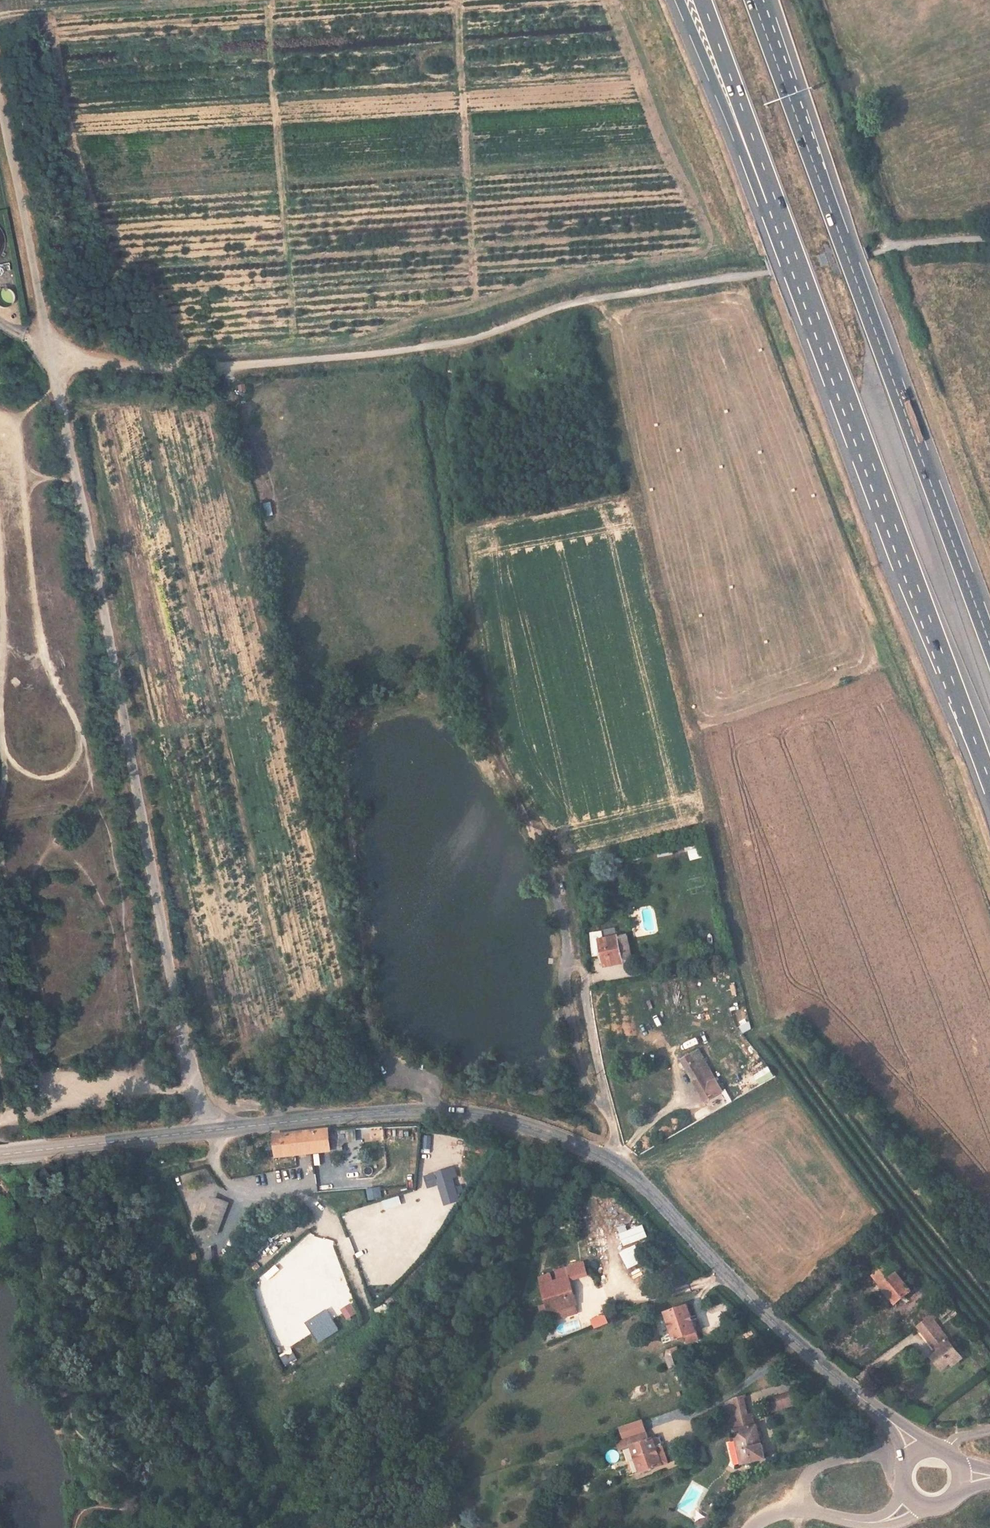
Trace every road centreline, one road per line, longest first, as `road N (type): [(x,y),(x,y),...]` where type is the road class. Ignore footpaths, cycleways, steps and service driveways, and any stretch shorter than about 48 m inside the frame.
road 1 (unclassified): [(0,88),(174,987),(210,1130)]
road 2 (track): [(52,350),(130,369),(197,371),(363,356),(480,337),(586,301),(906,246),(989,239)]
road 3 (tertiary): [(917,1451),(646,1188),(581,1147),(457,1112),(210,1130)]
road 4 (motorway): [(777,206),(989,783)]
road 5 (motorway): [(989,643),(789,95)]
road 6 (track): [(213,1158),(175,1171),(49,1185),(34,1209),(50,1296),(46,1338)]
road 7 (motorway): [(682,0),(777,206)]
road 8 (motorway): [(702,0),(777,206)]
road 9 (tertiary): [(210,1130),(0,1155)]
road 10 (unclassified): [(913,1502),(873,1522),(800,1506),(754,1527)]

